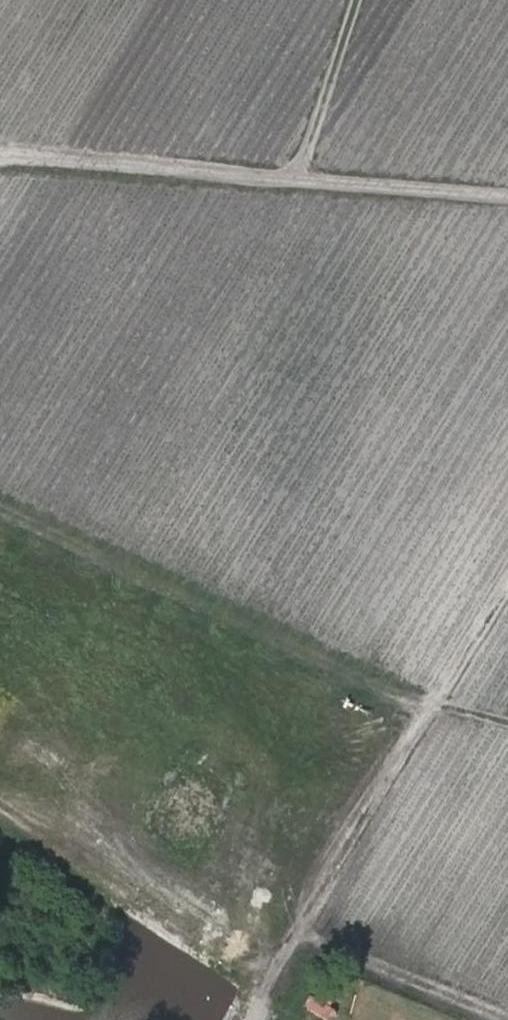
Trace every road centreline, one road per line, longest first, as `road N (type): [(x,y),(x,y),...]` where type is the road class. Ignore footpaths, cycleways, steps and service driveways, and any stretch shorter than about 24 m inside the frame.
road 1 (track): [(0,158),(507,200)]
road 2 (track): [(507,724),(429,704),(507,583)]
road 3 (track): [(359,0),(301,183)]

